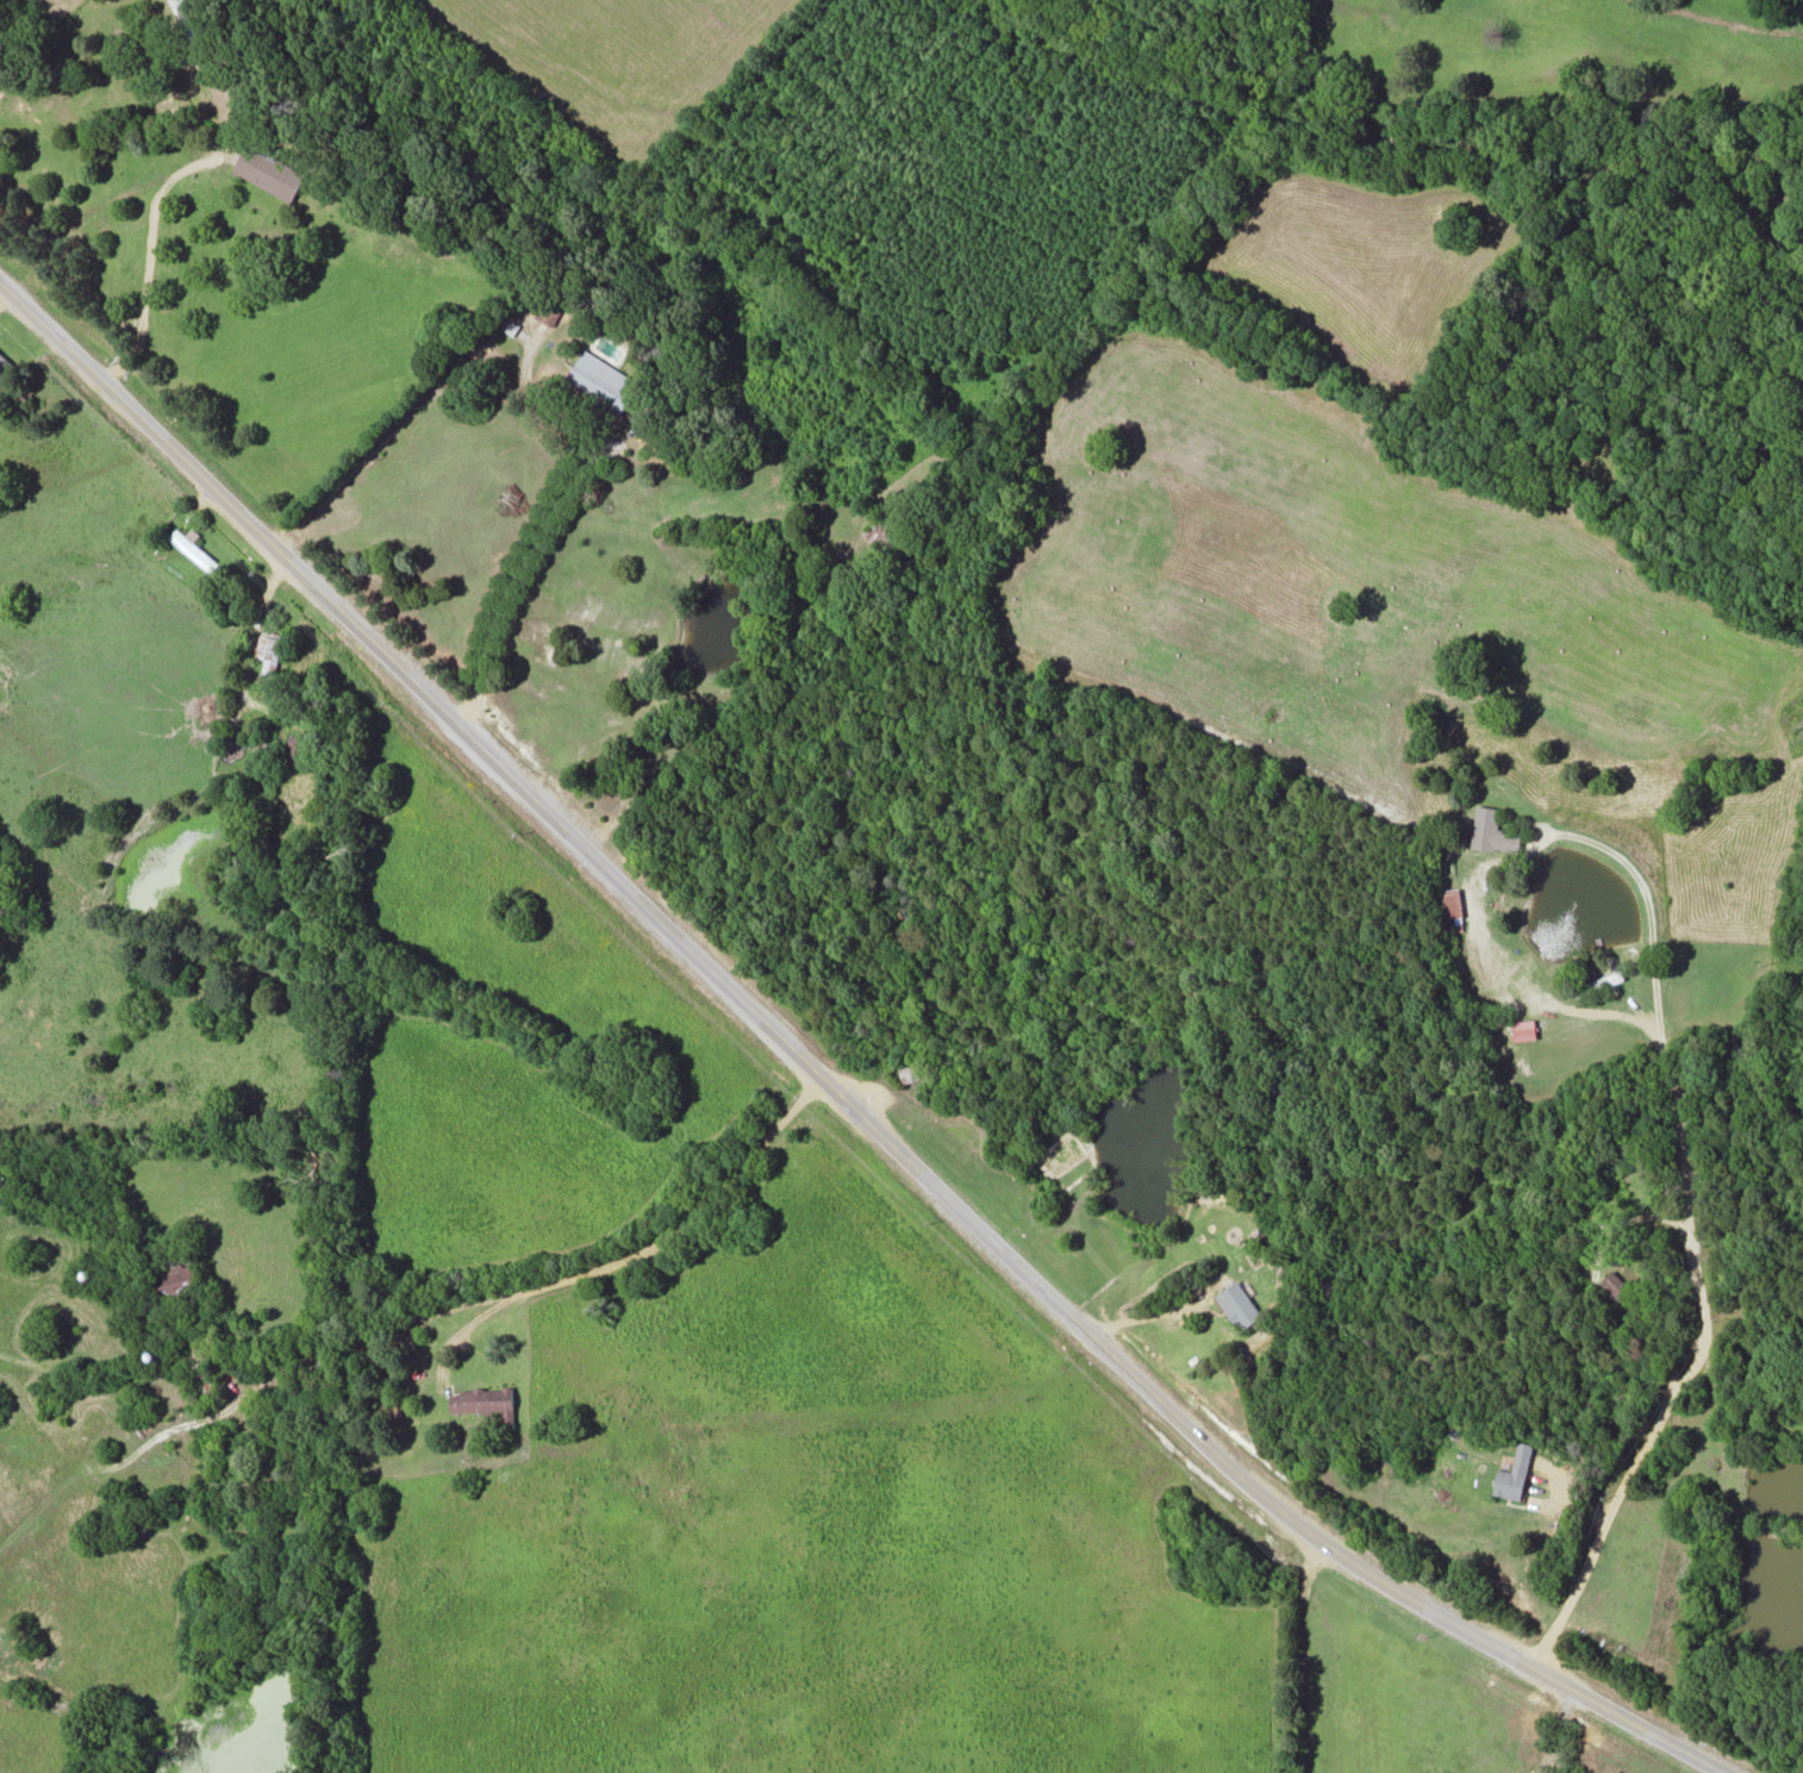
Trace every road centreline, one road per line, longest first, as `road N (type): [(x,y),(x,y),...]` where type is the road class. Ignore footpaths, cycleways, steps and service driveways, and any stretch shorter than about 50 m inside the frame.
road 1 (residential): [(1728,1772),(1439,1613),(1266,1499),(0,281)]
road 2 (residential): [(818,1074),(715,1194),(660,1241),(495,1304),(442,1341),(437,1363)]

